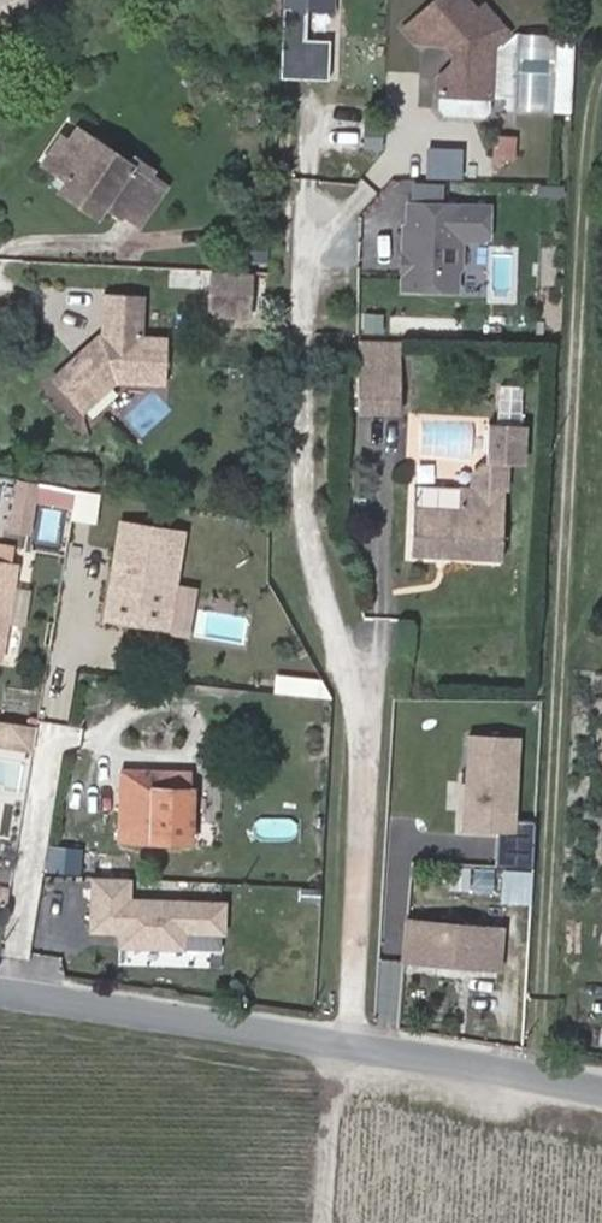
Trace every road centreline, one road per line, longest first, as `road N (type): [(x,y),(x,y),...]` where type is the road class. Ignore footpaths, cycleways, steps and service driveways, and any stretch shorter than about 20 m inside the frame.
road 1 (unclassified): [(601,1084),(0,990)]

